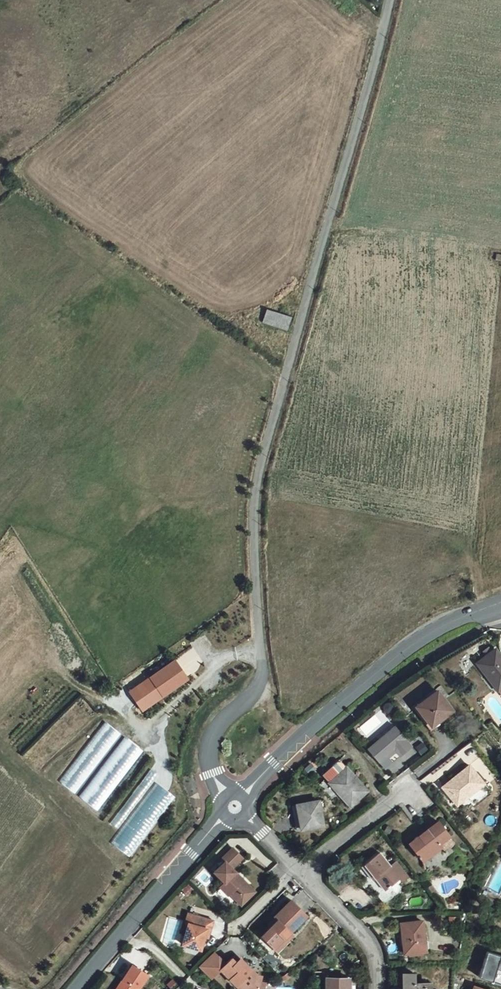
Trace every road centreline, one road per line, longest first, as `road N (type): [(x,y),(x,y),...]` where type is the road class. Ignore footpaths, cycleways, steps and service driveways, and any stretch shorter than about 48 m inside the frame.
road 1 (unclassified): [(391,0),(260,466),(254,538),(261,687),(211,730),(206,751),(210,773),(235,808)]
road 2 (secondary): [(497,608),(438,630),(307,732),(235,808)]
road 3 (secondary): [(235,808),(78,988)]
road 4 (residential): [(302,864),(365,925),(383,958),(383,988)]
road 5 (residential): [(415,788),(302,864)]

